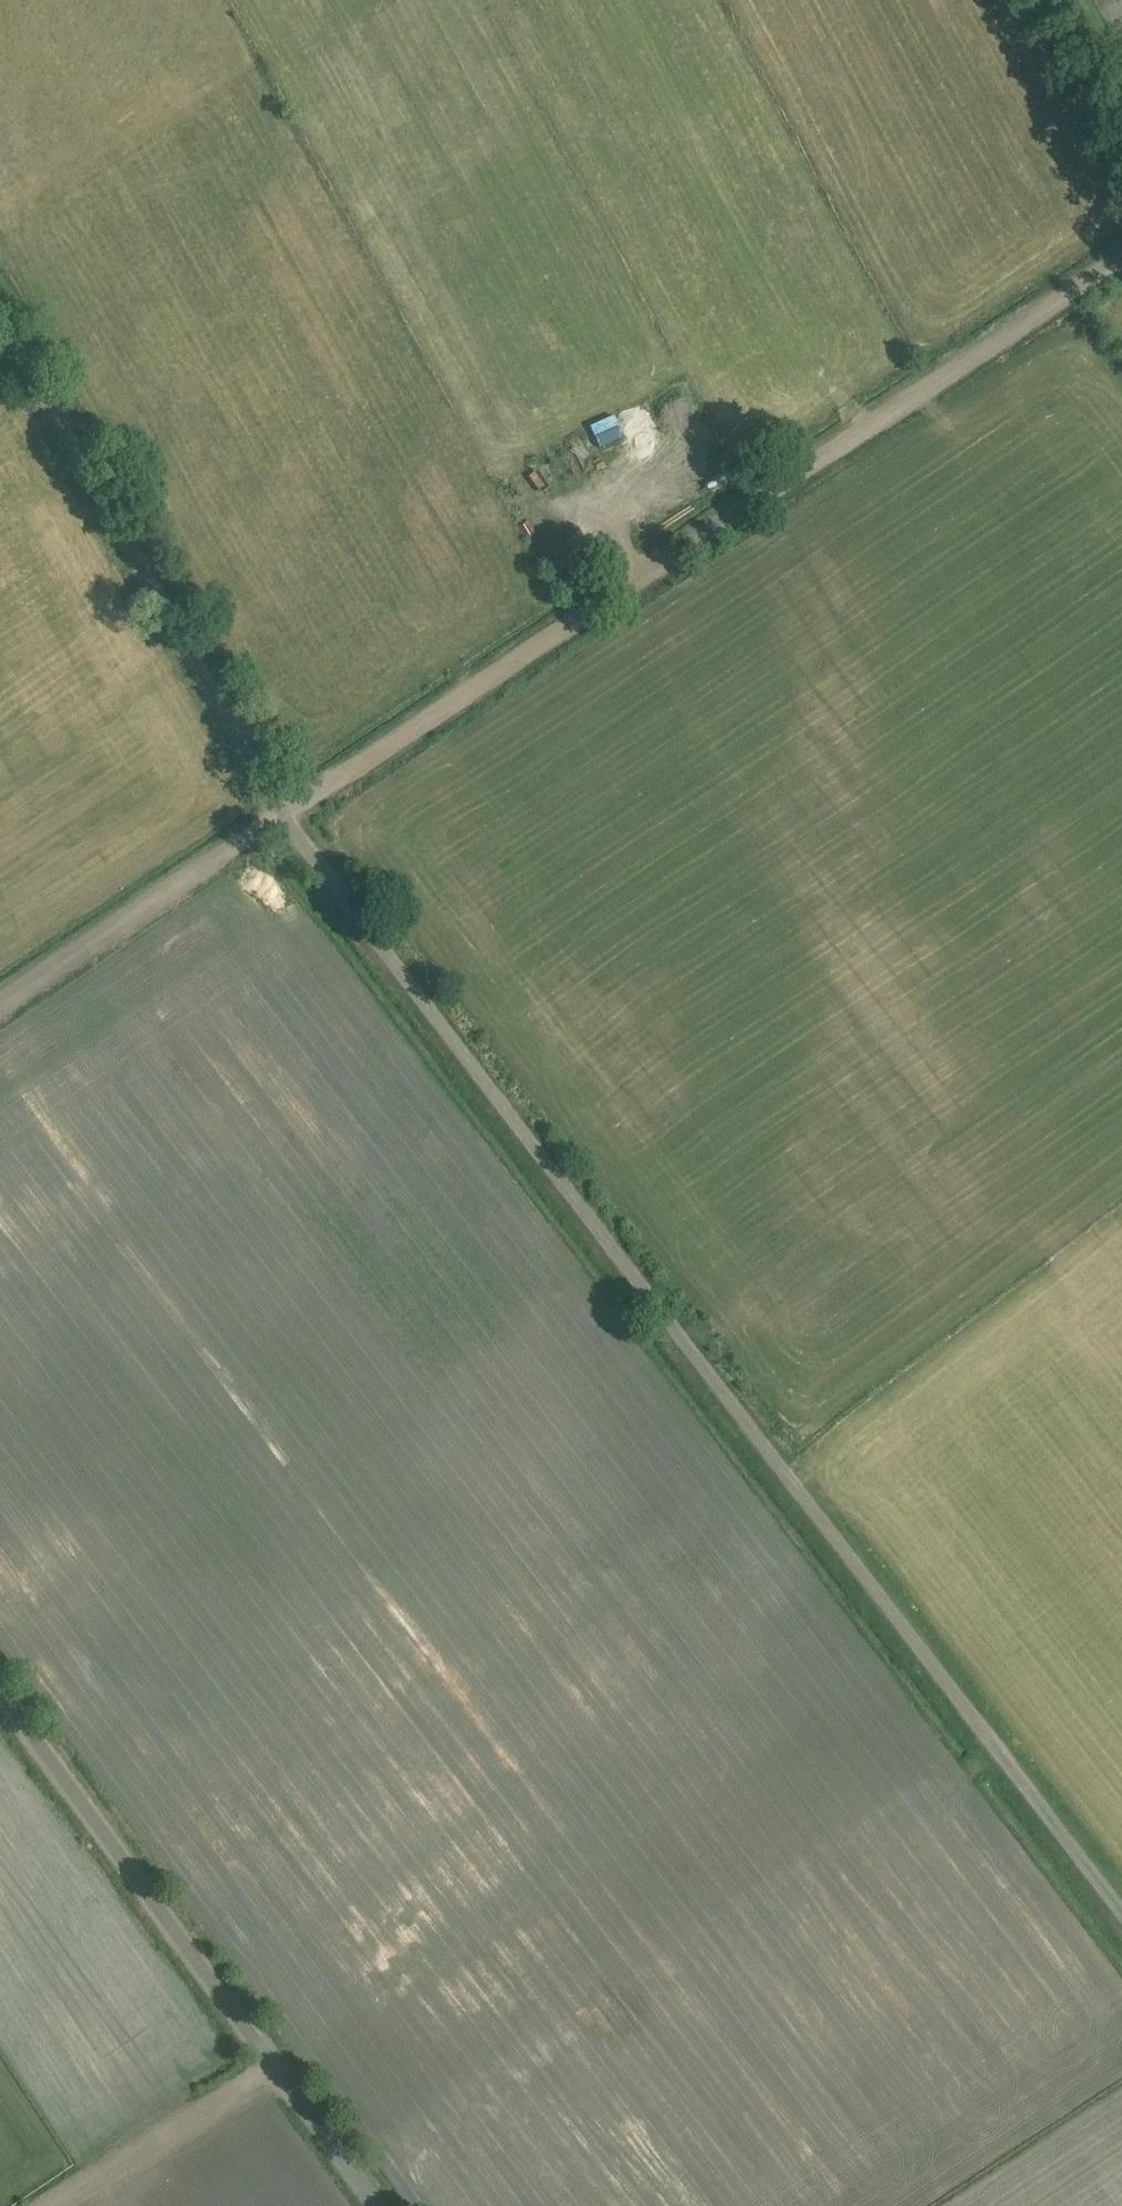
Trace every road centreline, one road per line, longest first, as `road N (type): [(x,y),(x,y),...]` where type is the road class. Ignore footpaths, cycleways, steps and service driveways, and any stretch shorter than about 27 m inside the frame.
road 1 (unclassified): [(1121,1911),(283,814),(0,313)]
road 2 (track): [(0,1002),(1121,257)]
road 3 (unclassified): [(271,2062),(0,1690)]
road 4 (track): [(53,2205),(217,2101)]
road 5 (unclassified): [(376,2205),(271,2062)]

